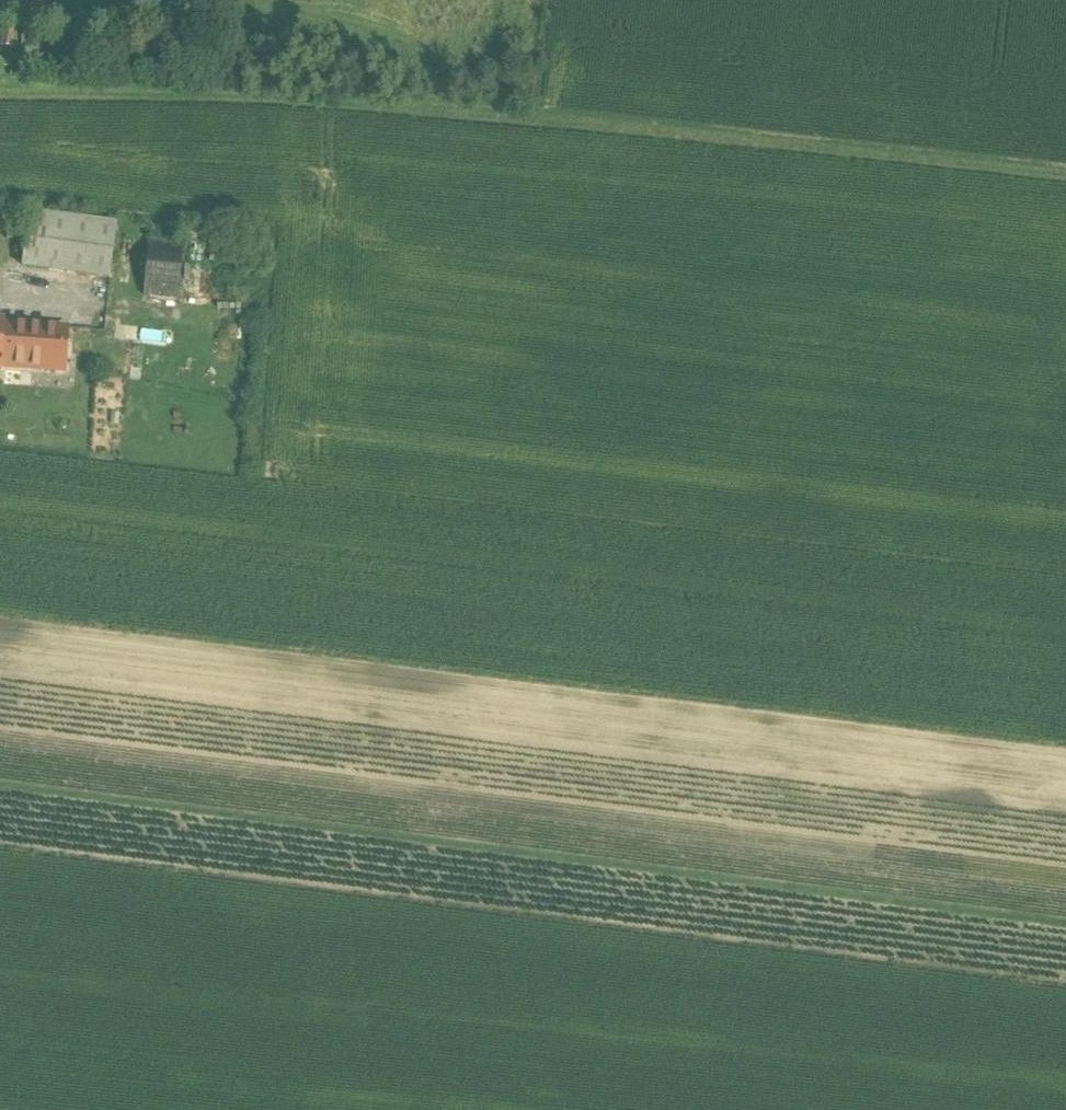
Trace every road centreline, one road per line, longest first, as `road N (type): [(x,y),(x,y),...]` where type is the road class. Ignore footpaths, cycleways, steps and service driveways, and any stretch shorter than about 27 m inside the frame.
road 1 (track): [(0,95),(119,97),(660,152),(1065,182)]

